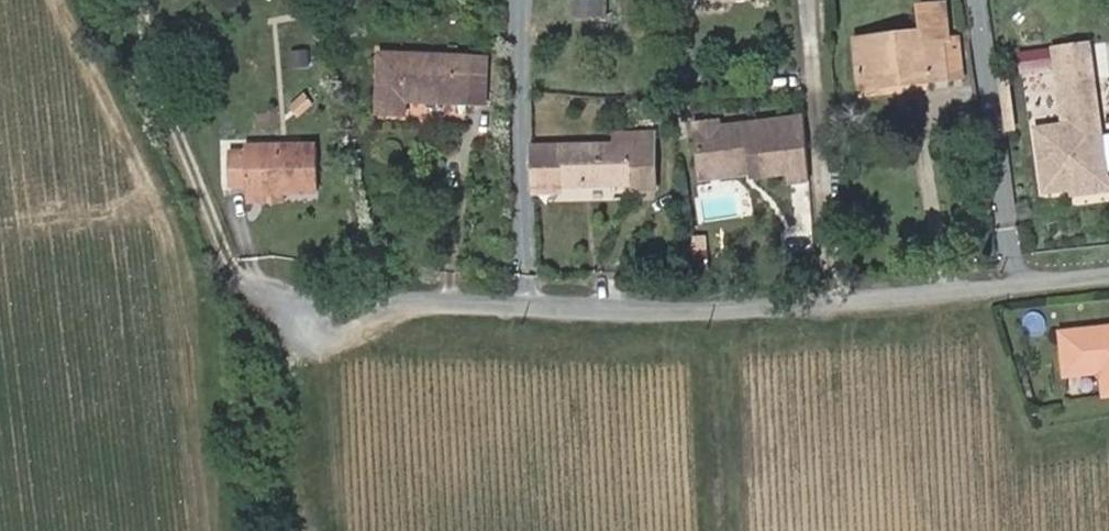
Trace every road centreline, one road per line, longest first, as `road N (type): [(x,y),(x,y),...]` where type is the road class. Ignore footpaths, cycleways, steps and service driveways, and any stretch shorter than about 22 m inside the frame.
road 1 (residential): [(1108,276),(716,311),(408,302),(294,320)]

